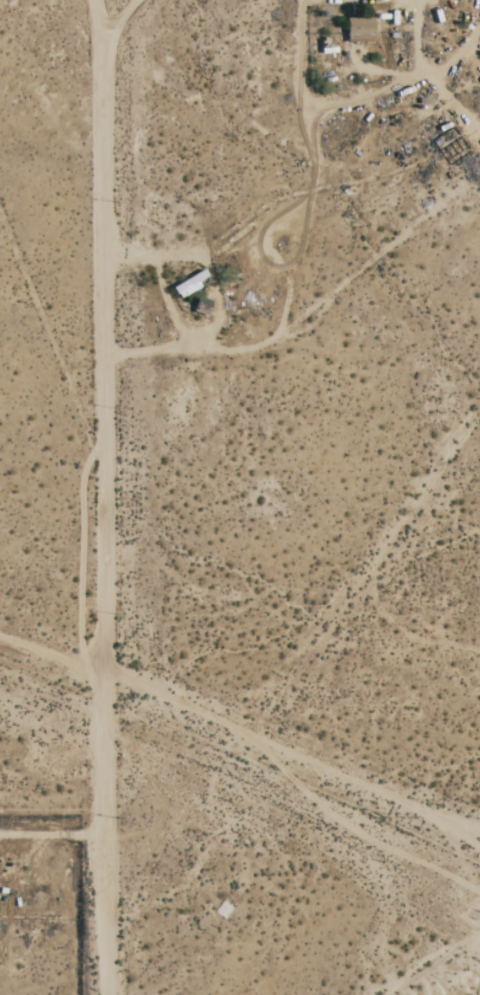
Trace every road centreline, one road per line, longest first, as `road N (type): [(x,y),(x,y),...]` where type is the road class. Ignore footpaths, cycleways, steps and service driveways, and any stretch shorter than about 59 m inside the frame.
road 1 (track): [(112,994),(97,0)]

